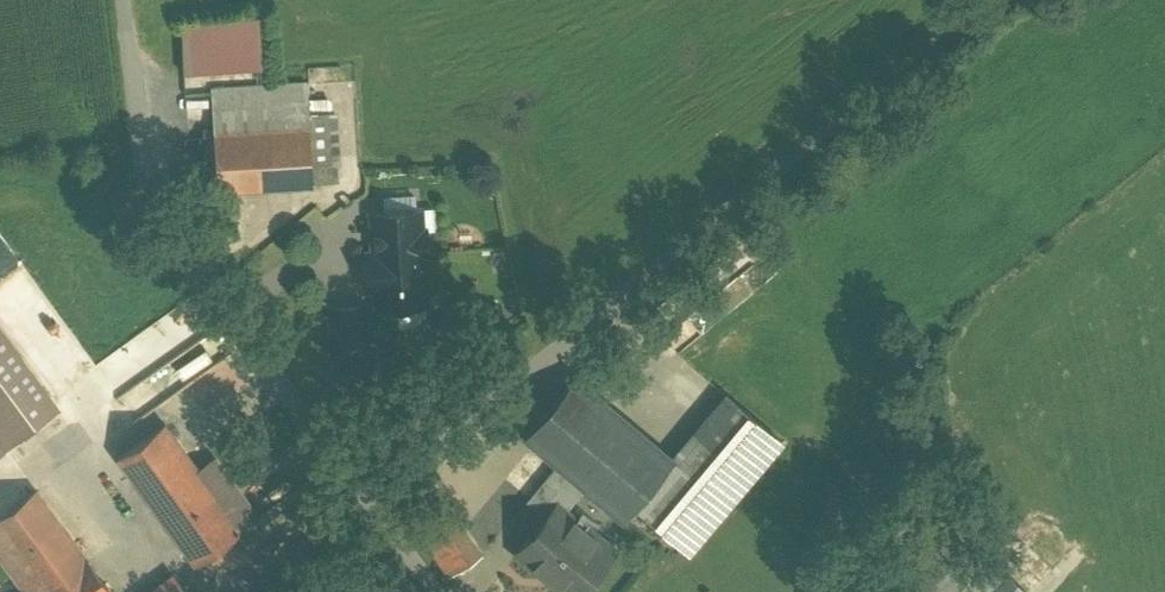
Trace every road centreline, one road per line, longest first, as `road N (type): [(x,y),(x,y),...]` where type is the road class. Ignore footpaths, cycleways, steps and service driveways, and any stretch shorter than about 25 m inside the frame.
road 1 (unclassified): [(988,0),(373,497)]
road 2 (unclassified): [(126,0),(152,187),(182,251),(373,497)]
road 3 (unclassified): [(254,591),(373,497)]

